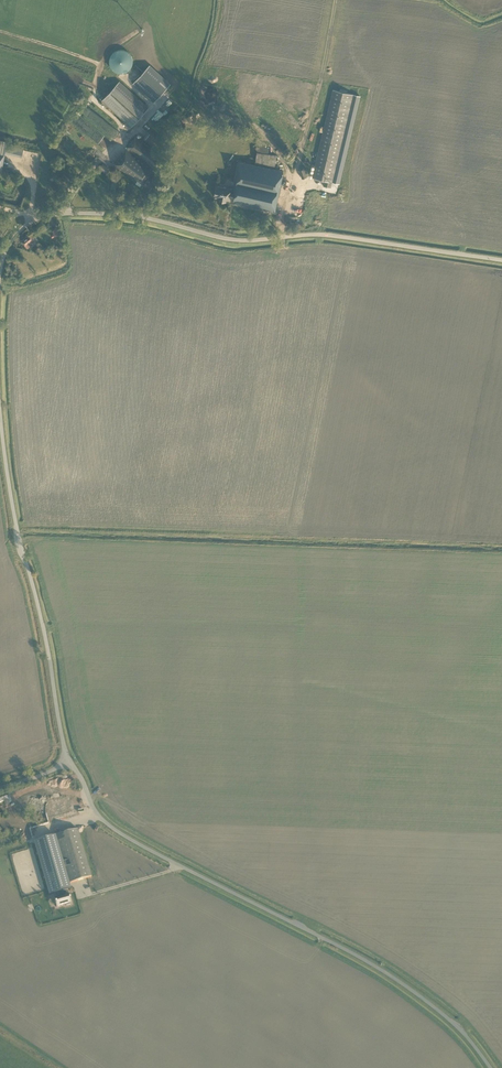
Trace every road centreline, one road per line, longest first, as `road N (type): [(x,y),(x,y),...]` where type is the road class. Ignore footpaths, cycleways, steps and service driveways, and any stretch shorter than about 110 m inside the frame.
road 1 (tertiary): [(489,1067),(446,1018),(391,977),(120,835),(99,818),(70,763)]
road 2 (tertiary): [(33,220),(135,215),(231,239),(327,234),(501,260)]
road 3 (tertiary): [(70,763),(0,415)]

